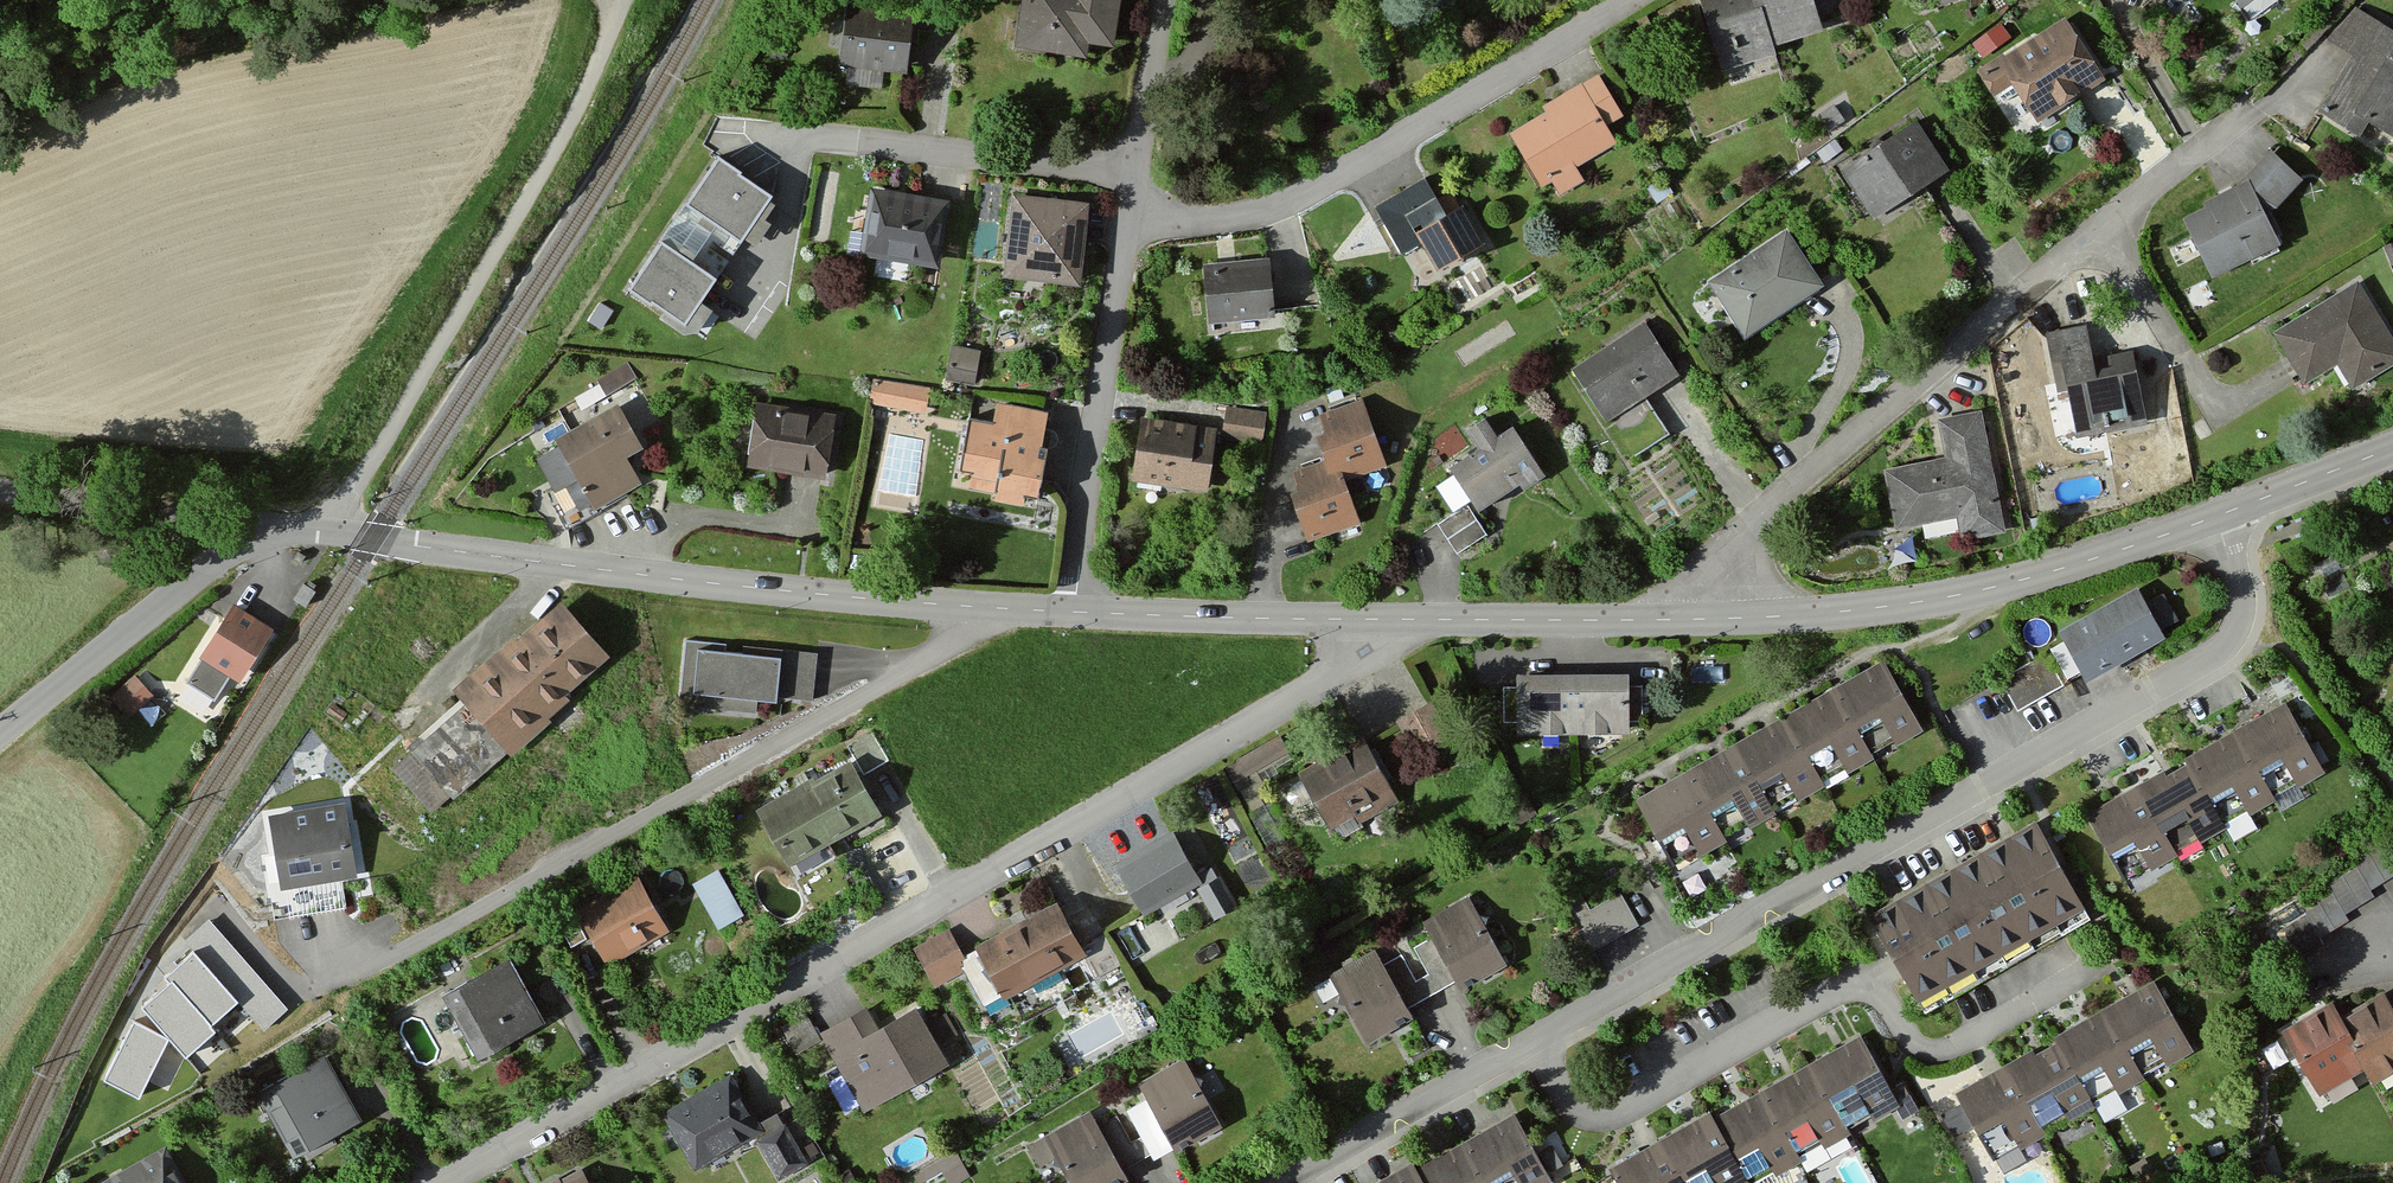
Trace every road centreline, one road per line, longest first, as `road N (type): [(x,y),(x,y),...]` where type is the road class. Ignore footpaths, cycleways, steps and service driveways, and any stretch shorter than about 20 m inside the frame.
road 1 (residential): [(2216,519),(2244,612),(2237,637),(2216,658),(1276,1182)]
road 2 (residential): [(1376,620),(1365,650),(1348,668),(455,1182)]
road 3 (residential): [(1720,619),(1729,559),(1768,504),(2277,89)]
road 4 (residential): [(962,607),(959,635),(937,655),(395,955),(323,984)]
road 5 (unclassified): [(224,521),(962,607)]
road 6 (residential): [(1124,231),(1260,213),(1295,200),(1635,0)]
road 7 (unclassified): [(1720,619),(1960,594),(2216,519)]
road 8 (residential): [(1073,613),(1124,231)]
road 9 (unclassified): [(1376,620),(1720,619)]
road 10 (unclassified): [(0,733),(217,556),(224,521)]
road 11 (unclassified): [(1073,613),(1376,620)]
road 12 (residential): [(1161,0),(1124,231)]
road 13 (unclassified): [(0,491),(224,521)]
road 14 (track): [(205,0),(159,20),(0,61)]
road 15 (unclassified): [(2216,519),(2392,449)]

